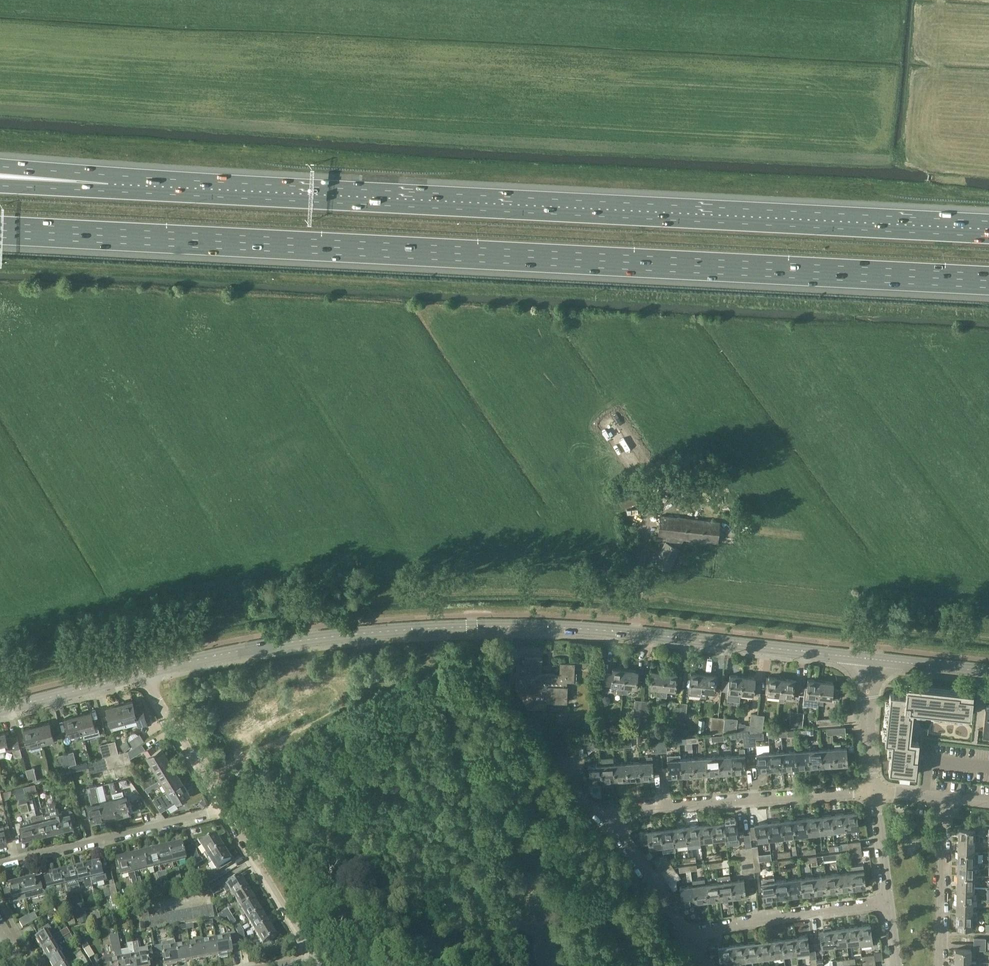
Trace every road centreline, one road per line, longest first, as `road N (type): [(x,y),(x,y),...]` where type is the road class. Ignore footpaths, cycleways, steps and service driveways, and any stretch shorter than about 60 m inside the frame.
road 1 (motorway): [(0,229),(988,279)]
road 2 (motorway): [(988,228),(117,185)]
road 3 (secondary): [(868,659),(549,629),(453,629),(308,641),(147,675)]
road 4 (residential): [(686,932),(604,811),(872,789)]
road 5 (residential): [(0,867),(218,812)]
road 6 (residential): [(686,932),(885,903)]
road 7 (unclassified): [(313,963),(218,812)]
road 8 (residential): [(940,965),(948,797)]
road 9 (unclassified): [(218,812),(147,675)]
road 10 (secondary): [(147,675),(0,712)]
road 11 (residential): [(872,789),(868,659)]
road 12 (secondary): [(988,673),(868,659)]

